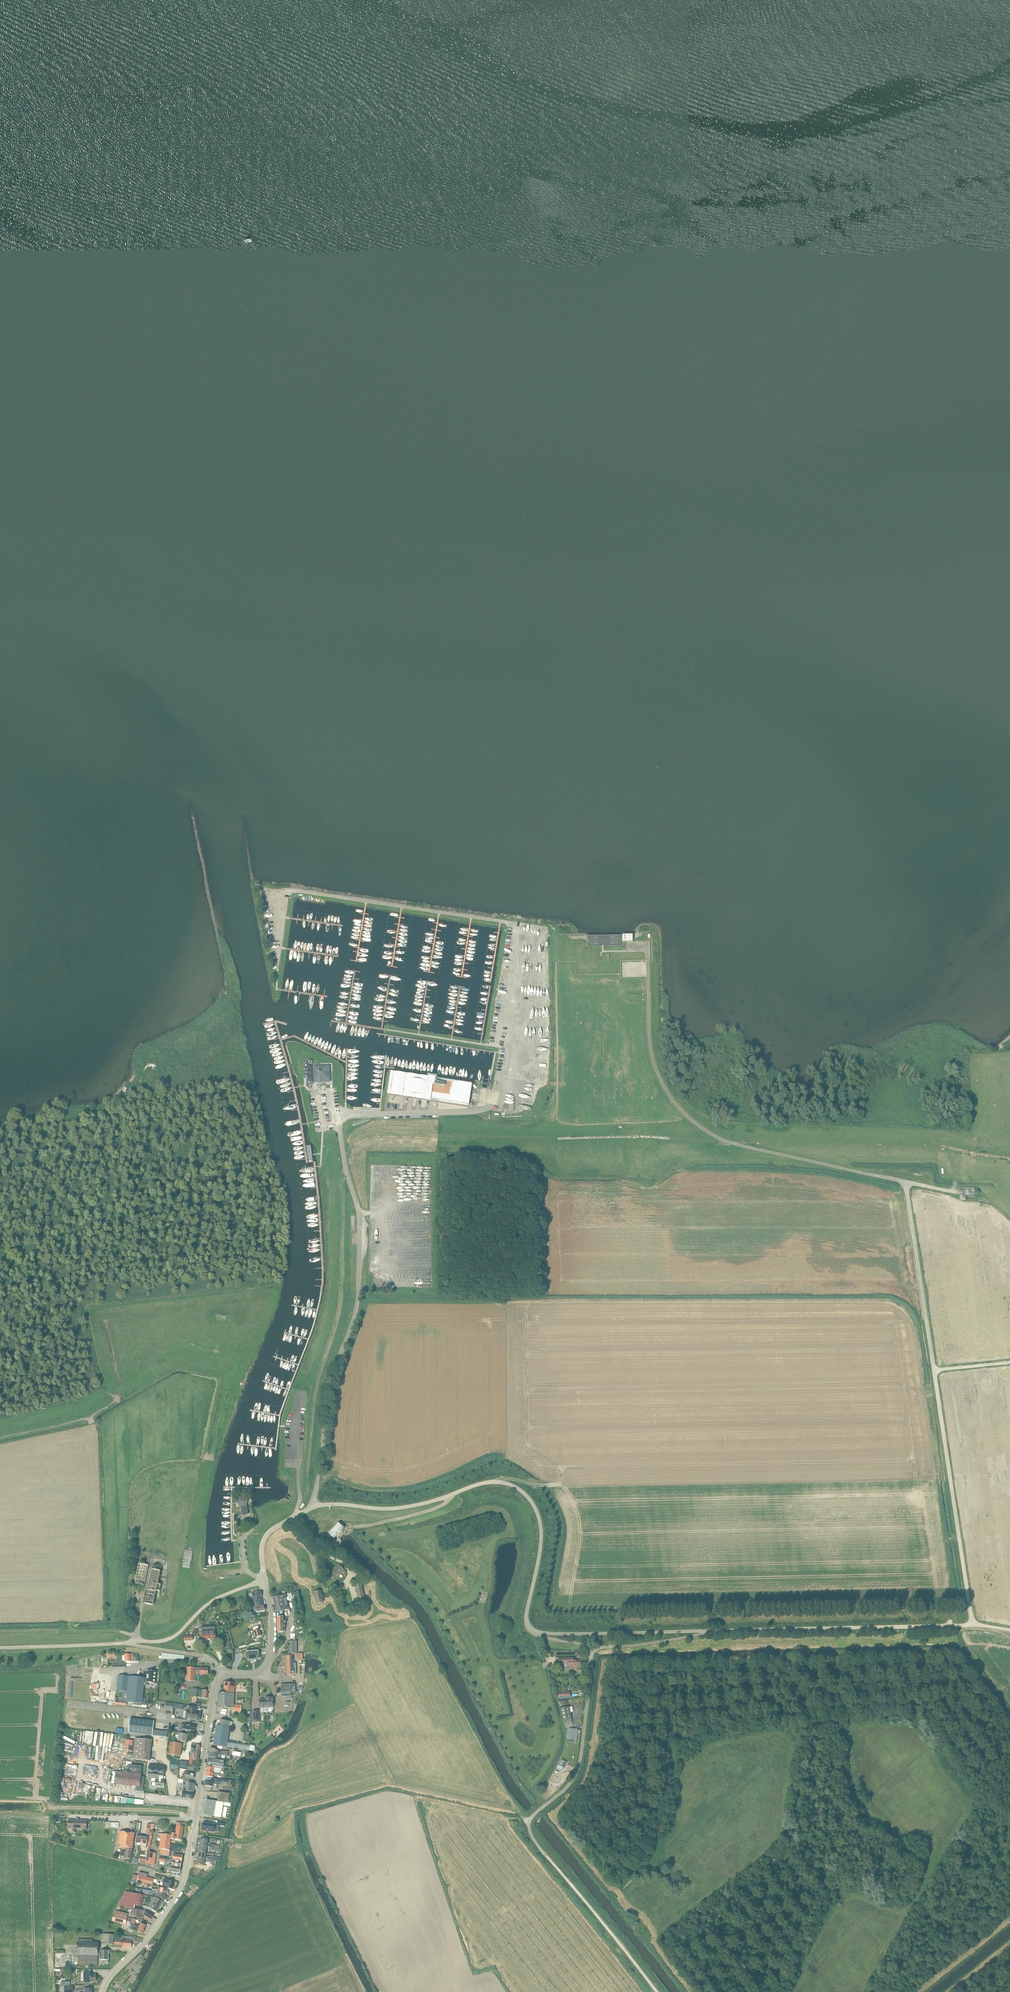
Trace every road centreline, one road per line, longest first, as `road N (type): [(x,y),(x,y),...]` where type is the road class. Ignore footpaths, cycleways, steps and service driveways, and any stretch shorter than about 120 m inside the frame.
road 1 (track): [(1009,1159),(943,1146),(364,1134),(344,1154),(341,1297),(316,1393),(303,1512)]
road 2 (unclassified): [(935,1371),(905,1187),(736,1145),(693,1121),(658,1074),(648,948),(631,947)]
road 3 (unclassified): [(729,1631),(972,1625),(935,1371)]
road 4 (unclassified): [(311,1508),(329,1391),(358,1292),(360,1229),(340,1120)]
road 5 (unclassified): [(539,1636),(527,1621),(541,1527),(531,1501),(512,1486),(486,1483),(395,1509),(311,1508)]
road 6 (unclassified): [(593,1653),(580,1767),(530,1820),(536,1843)]
road 7 (tertiary): [(104,1991),(182,1890),(196,1820)]
road 8 (track): [(657,1991),(536,1843)]
road 9 (unclassified): [(539,1636),(729,1631)]
road 10 (unclassified): [(264,1582),(210,1602),(165,1641),(127,1643)]
road 11 (tertiary): [(196,1820),(222,1676)]
road 12 (track): [(0,1635),(122,1632),(140,1642)]
road 13 (unclassified): [(196,1820),(54,1815)]
road 14 (unclassified): [(222,1676),(253,1675),(267,1665),(264,1582)]
road 15 (unclassified): [(127,1643),(0,1648)]

